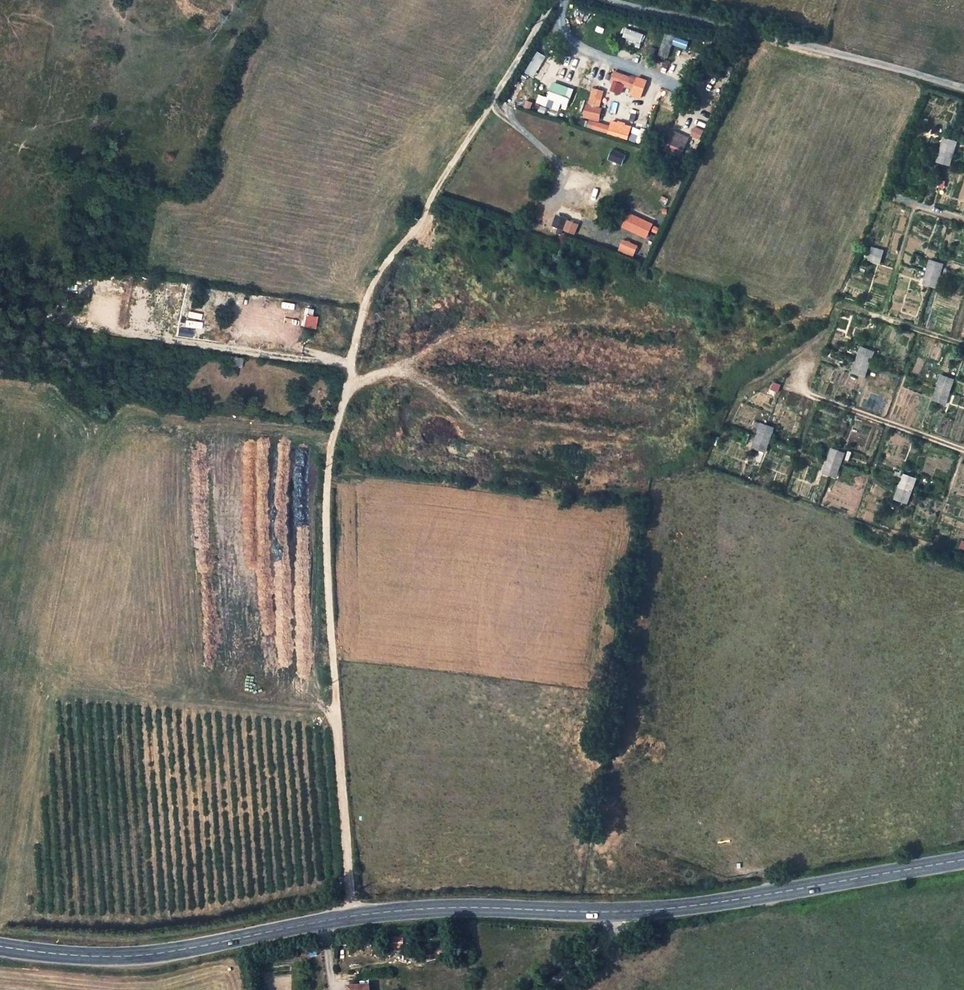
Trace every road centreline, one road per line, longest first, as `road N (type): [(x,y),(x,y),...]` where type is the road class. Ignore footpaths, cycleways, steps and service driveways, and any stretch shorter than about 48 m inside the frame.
road 1 (track): [(352,917),(325,560),(335,433),(375,286),(554,0)]
road 2 (secondary): [(0,945),(145,956),(387,911),(632,911)]
road 3 (residential): [(963,89),(607,0)]
road 4 (secondary): [(632,911),(963,861)]
road 5 (track): [(65,321),(351,365)]
road 6 (track): [(804,393),(963,450)]

